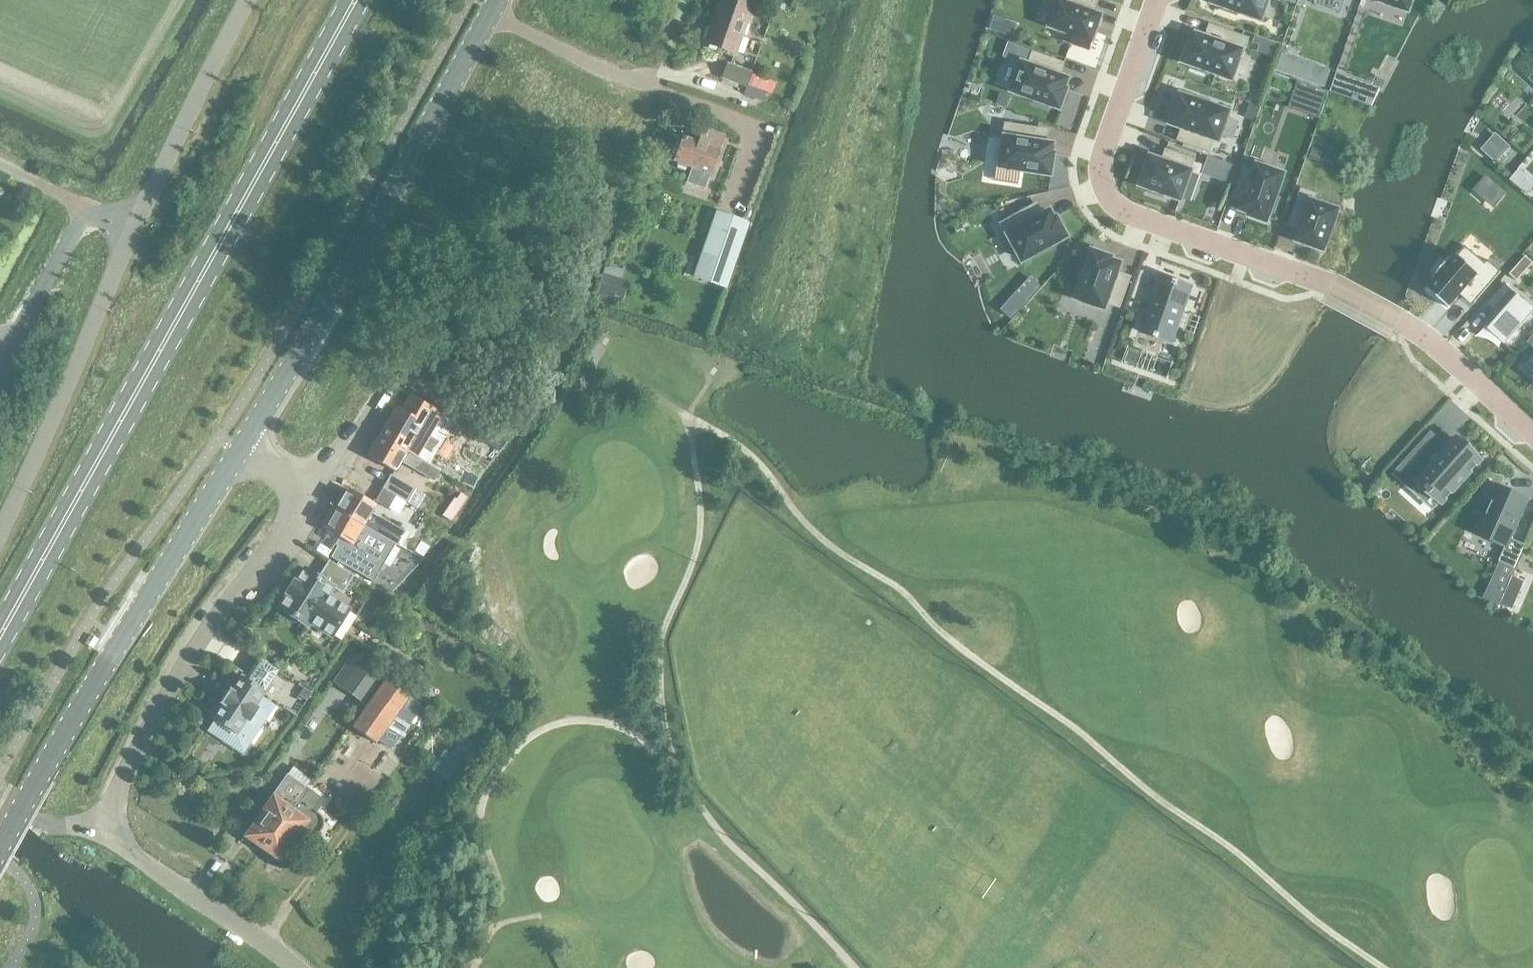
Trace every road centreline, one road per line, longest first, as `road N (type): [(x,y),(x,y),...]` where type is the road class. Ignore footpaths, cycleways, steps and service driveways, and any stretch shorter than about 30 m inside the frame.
road 1 (primary): [(351,0),(0,630)]
road 2 (tertiary): [(239,448),(497,0)]
road 3 (tertiary): [(0,844),(239,448)]
road 4 (residential): [(1327,282),(1122,213),(1107,159),(1159,0)]
road 5 (residential): [(99,828),(176,674),(307,493)]
road 6 (unclassified): [(0,531),(141,205)]
road 7 (residential): [(1532,433),(1429,337),(1327,282)]
road 8 (unclassified): [(295,967),(99,828)]
road 9 (unclassified): [(141,205),(247,0)]
road 10 (unclassified): [(0,357),(81,221),(141,205)]

